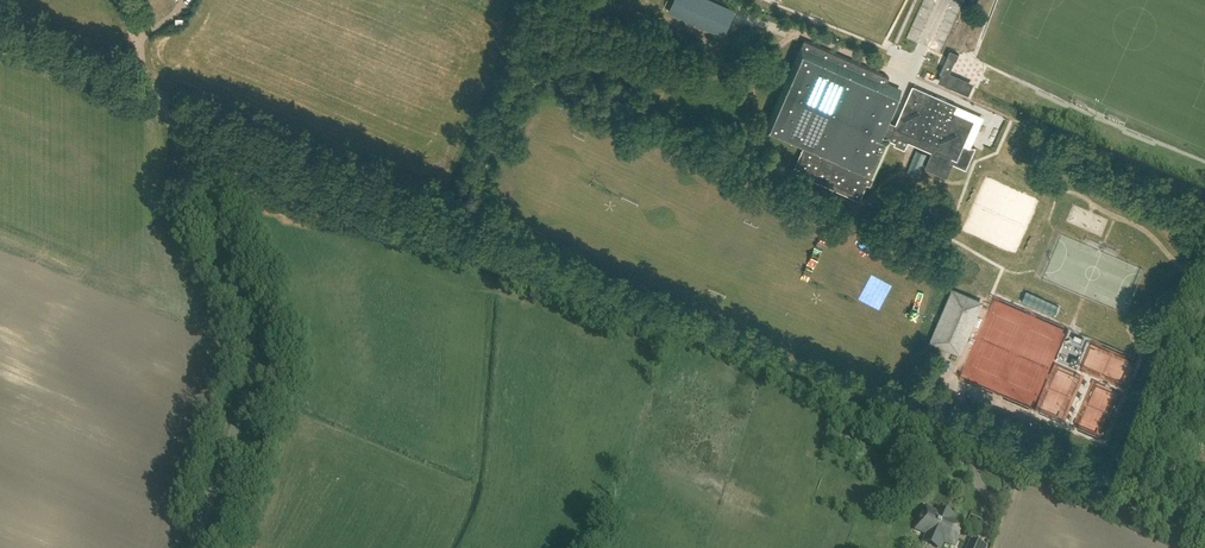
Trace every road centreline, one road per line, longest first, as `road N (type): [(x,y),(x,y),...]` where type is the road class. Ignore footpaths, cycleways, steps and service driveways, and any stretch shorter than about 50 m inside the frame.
road 1 (unclassified): [(1204,544),(172,102)]
road 2 (unclassified): [(192,547),(255,351),(171,120),(172,102)]
road 3 (track): [(1204,284),(1186,276),(1142,228),(1044,179),(1023,131),(909,81)]
road 4 (unclassified): [(172,102),(0,26)]

